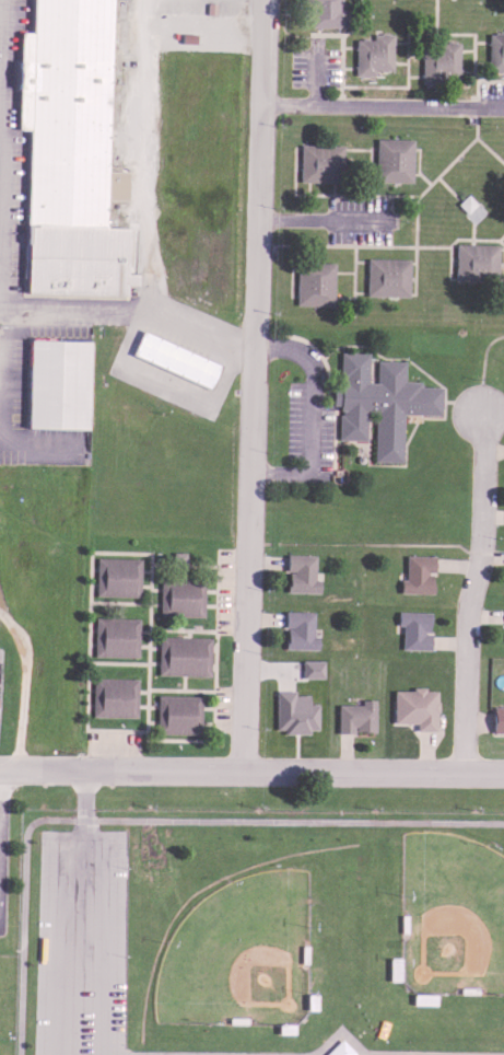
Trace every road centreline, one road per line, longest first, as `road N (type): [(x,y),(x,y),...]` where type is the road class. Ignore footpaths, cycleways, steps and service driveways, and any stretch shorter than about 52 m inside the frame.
road 1 (residential): [(243,774),(260,105)]
road 2 (residential): [(0,770),(503,779)]
road 3 (residential): [(464,778),(466,612),(480,565),(476,413)]

